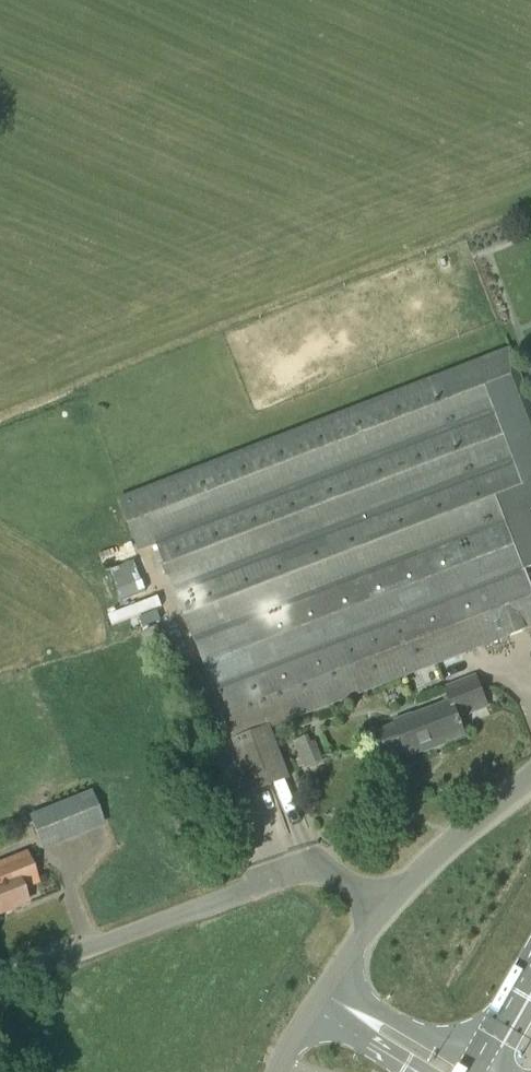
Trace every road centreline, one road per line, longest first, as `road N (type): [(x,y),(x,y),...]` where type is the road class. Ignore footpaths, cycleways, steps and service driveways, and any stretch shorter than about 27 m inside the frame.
road 1 (residential): [(0,982),(319,864),(385,906)]
road 2 (unclassified): [(385,906),(530,775)]
road 3 (unclassified): [(472,1062),(330,982)]
road 4 (unclassified): [(313,1004),(426,1071)]
road 5 (primary): [(530,958),(472,1062)]

